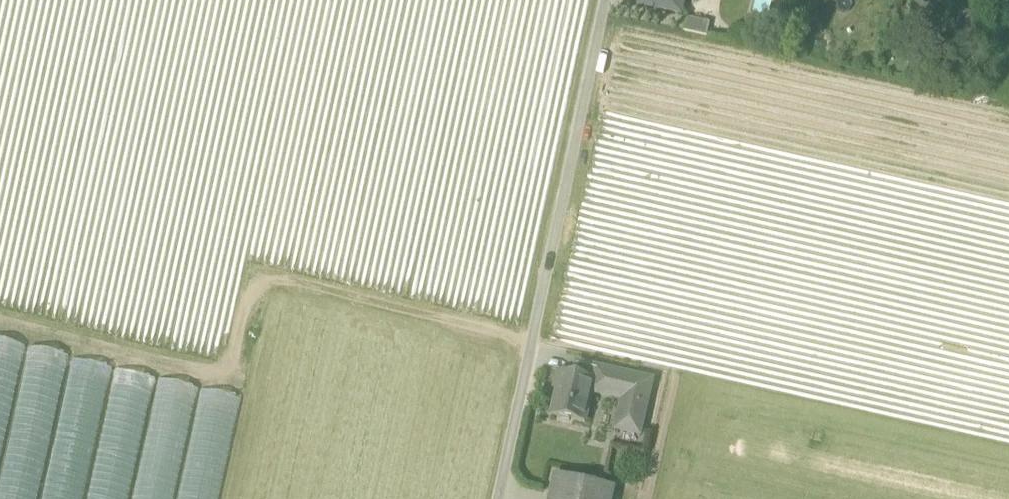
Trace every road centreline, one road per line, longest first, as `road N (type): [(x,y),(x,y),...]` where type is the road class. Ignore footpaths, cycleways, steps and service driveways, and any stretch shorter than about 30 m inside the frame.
road 1 (residential): [(498,498),(607,0)]

